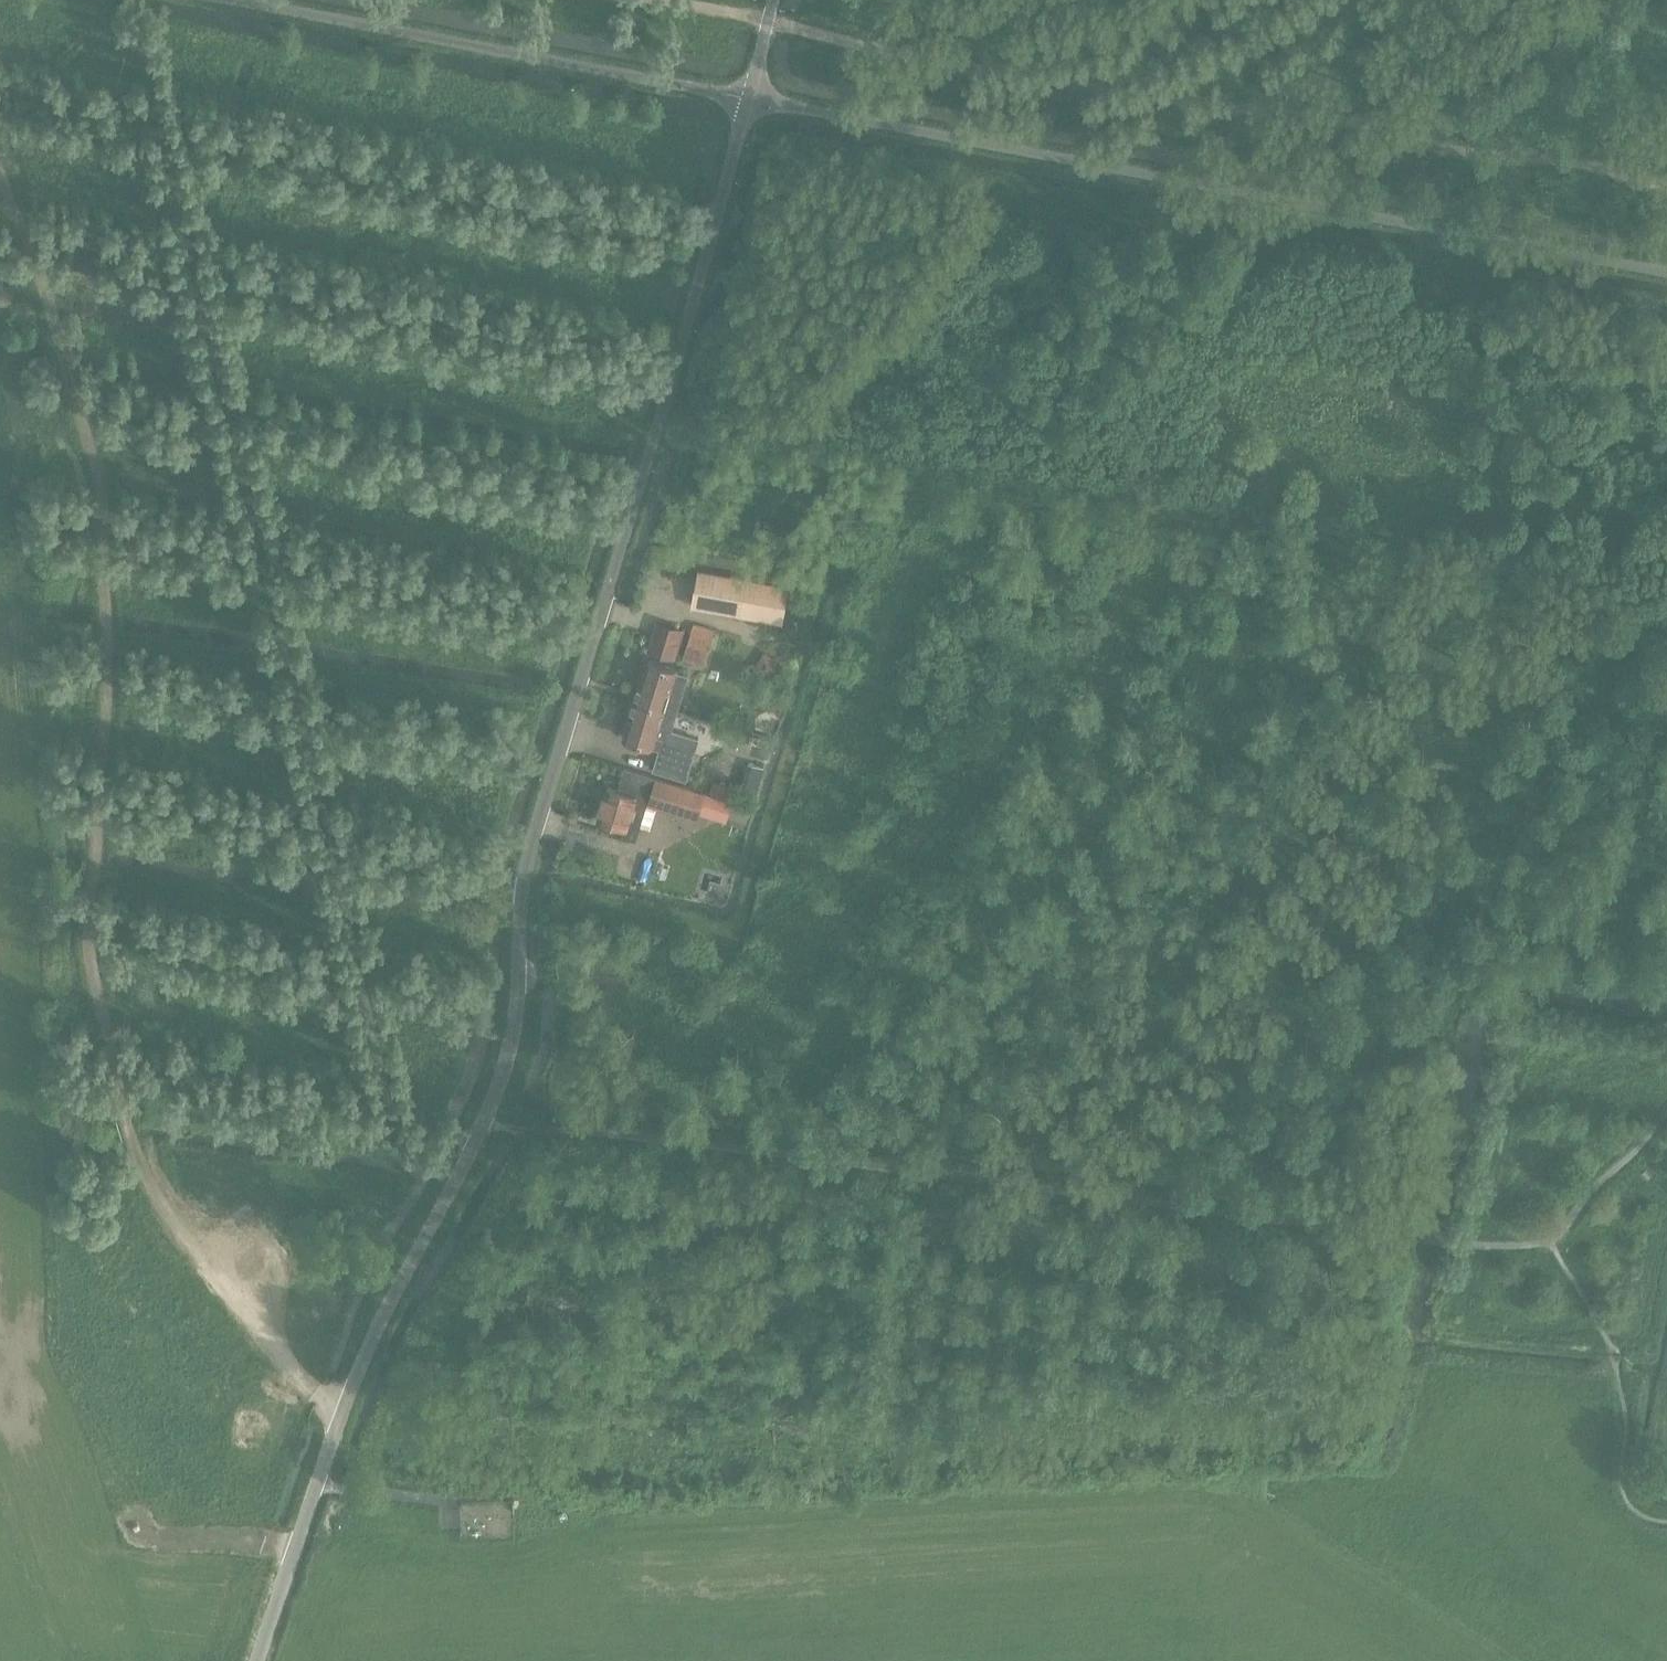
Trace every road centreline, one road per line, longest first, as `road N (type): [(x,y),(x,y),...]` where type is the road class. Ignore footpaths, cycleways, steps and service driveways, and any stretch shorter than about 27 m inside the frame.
road 1 (unclassified): [(259,1660),(354,1387),(498,1095),(520,993),(526,868),(751,99)]
road 2 (unclassified): [(1666,273),(751,99)]

